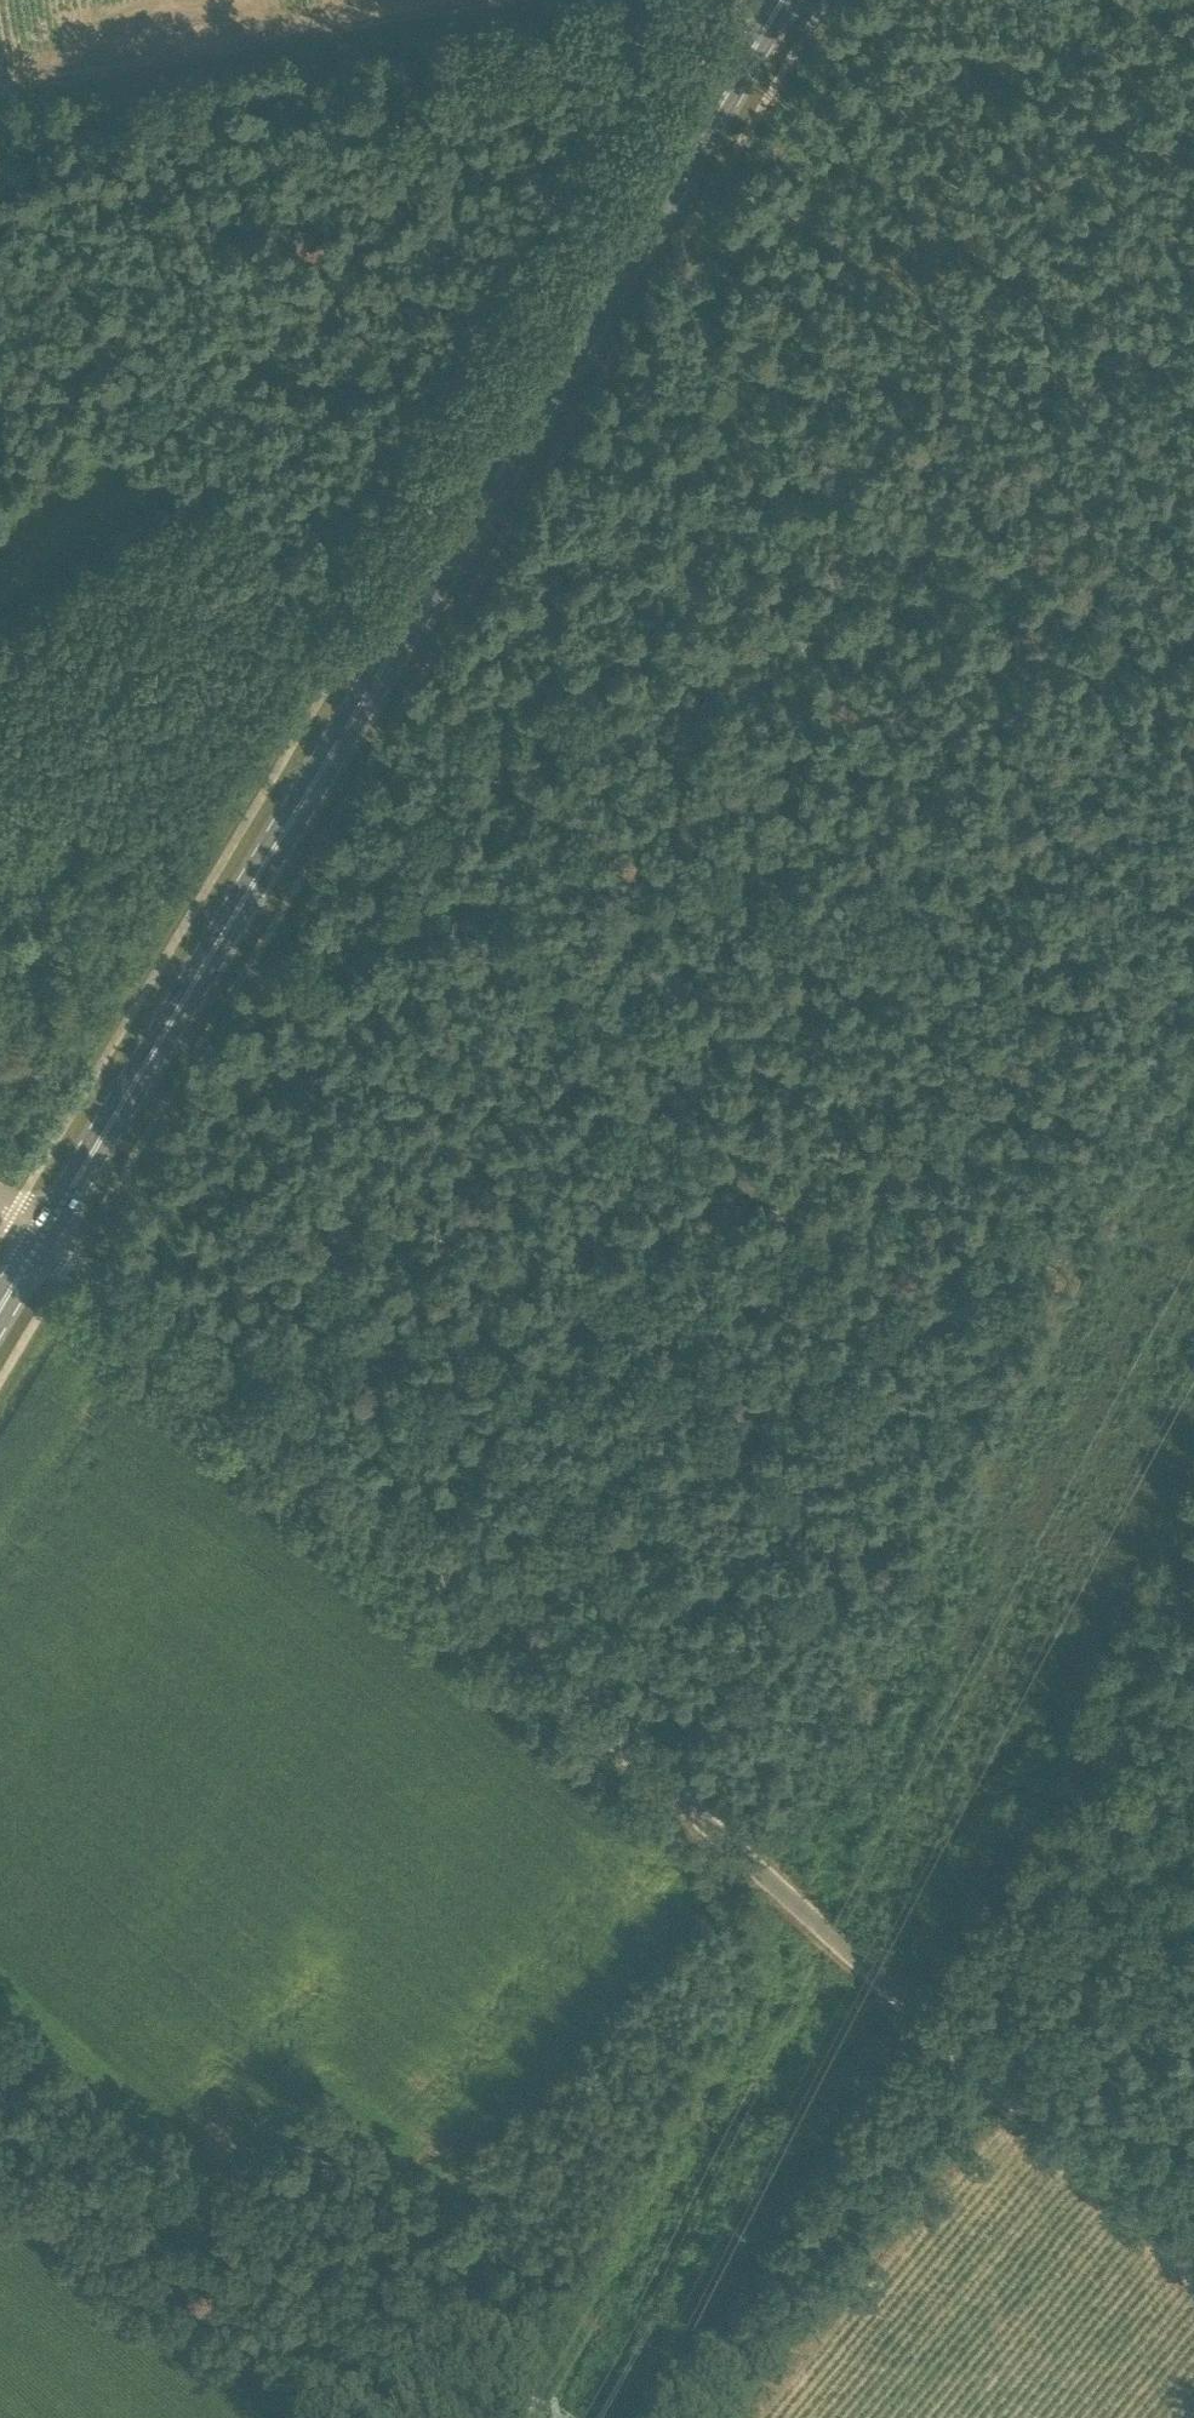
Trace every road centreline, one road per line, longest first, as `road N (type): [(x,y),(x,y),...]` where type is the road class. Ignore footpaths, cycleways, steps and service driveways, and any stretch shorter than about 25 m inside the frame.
road 1 (unclassified): [(1193,2260),(43,1235)]
road 2 (primary): [(43,1235),(784,0)]
road 3 (track): [(478,0),(0,86)]

